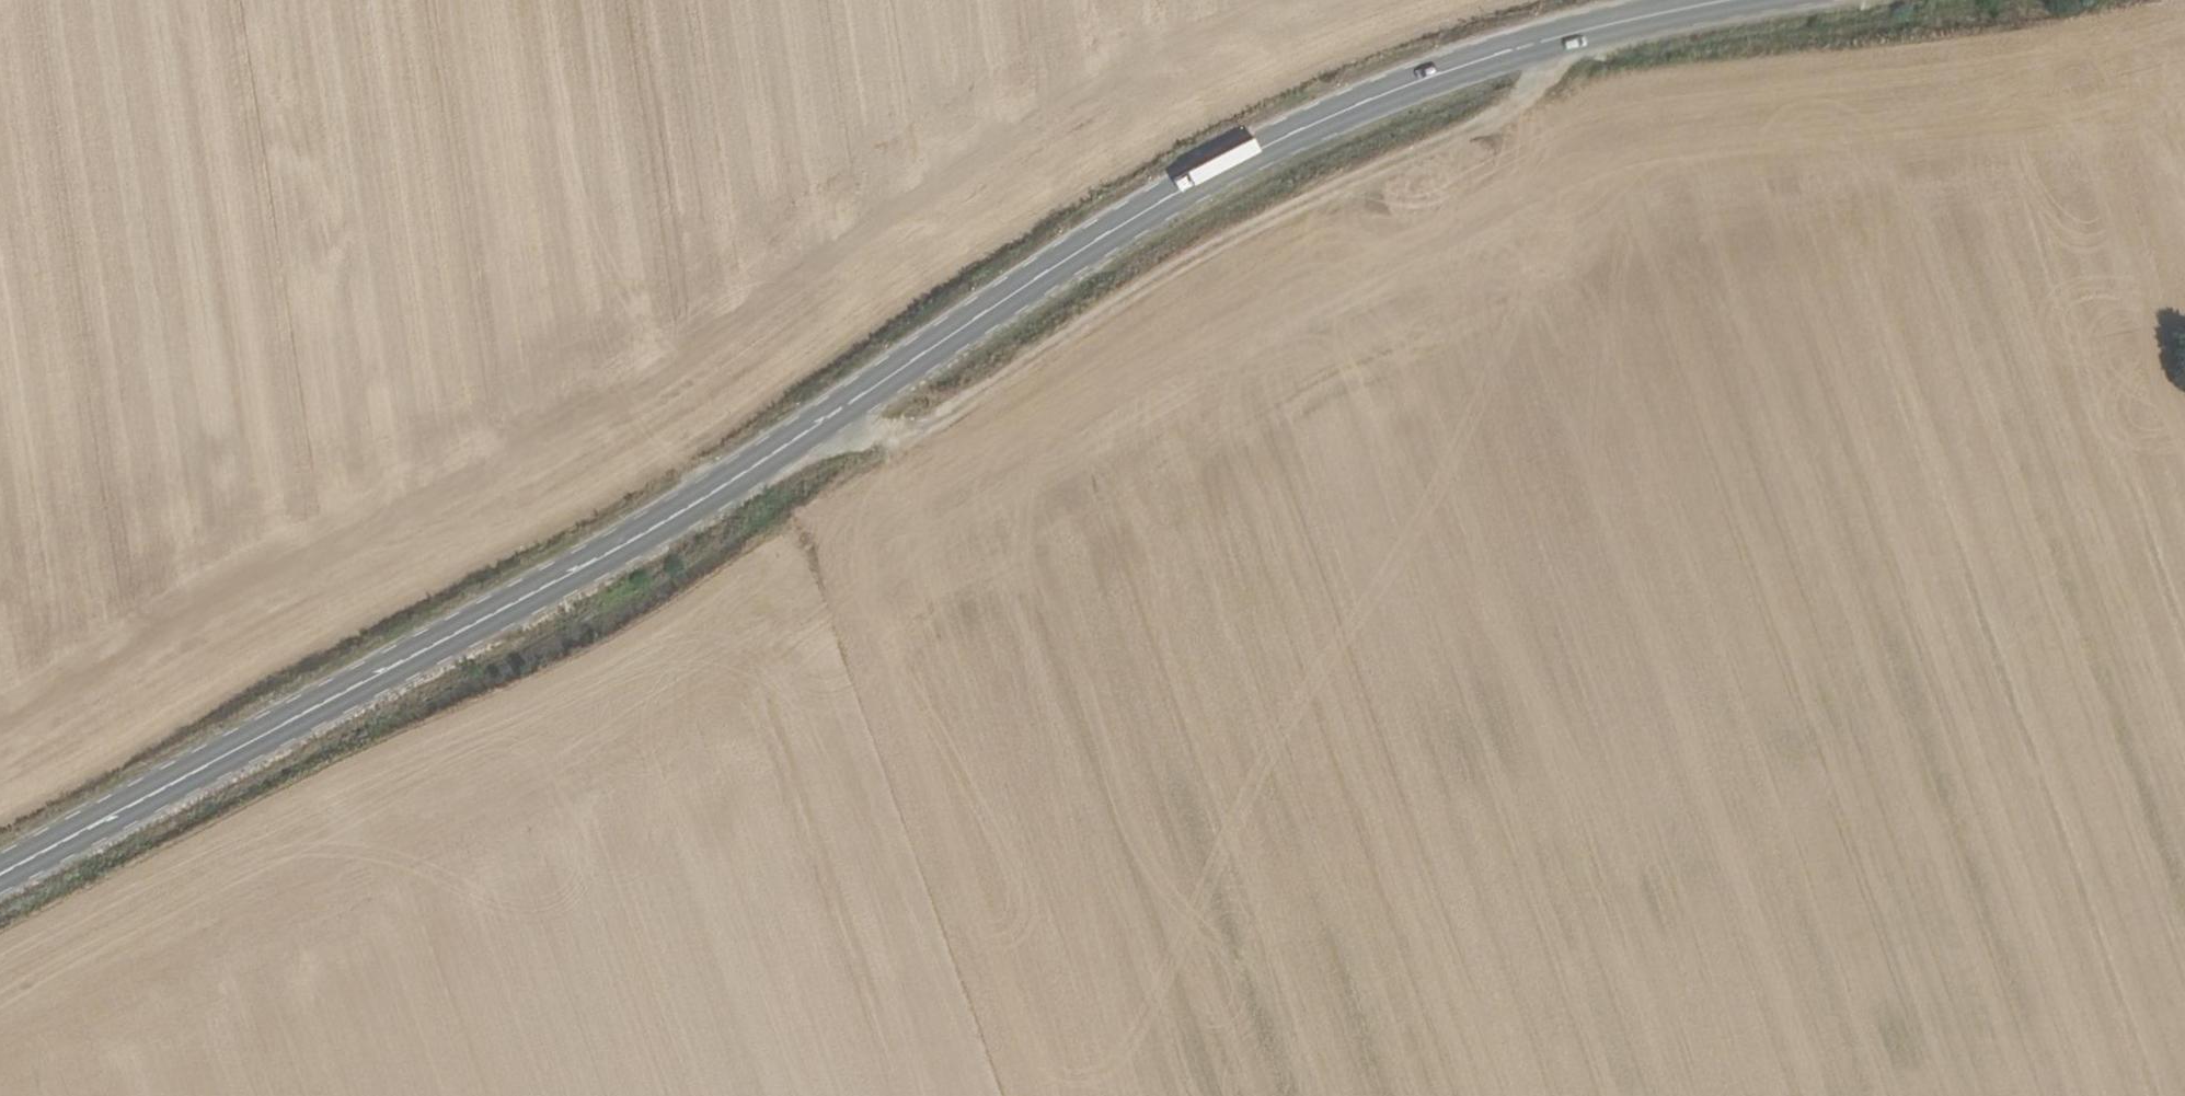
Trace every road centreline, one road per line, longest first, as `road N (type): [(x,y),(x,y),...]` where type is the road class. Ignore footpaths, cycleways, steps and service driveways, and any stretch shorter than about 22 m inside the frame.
road 1 (tertiary): [(1769,0),(1585,34),(1366,100),(1172,195),(733,484),(414,662),(0,876)]

